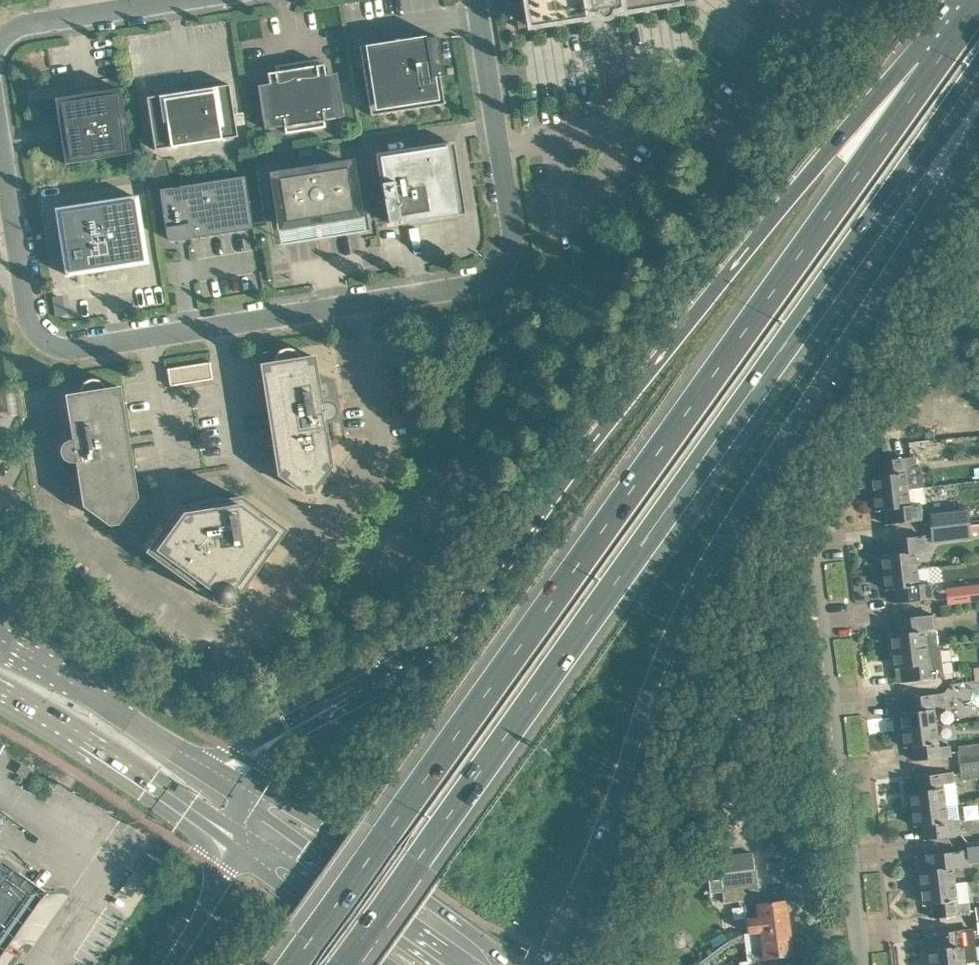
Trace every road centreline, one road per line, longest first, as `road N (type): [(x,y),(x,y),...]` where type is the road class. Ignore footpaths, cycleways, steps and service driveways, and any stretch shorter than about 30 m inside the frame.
road 1 (motorway): [(931,67),(292,964)]
road 2 (motorway): [(342,964),(978,72)]
road 3 (motorway): [(931,67),(829,151),(481,591),(429,646),(289,730),(257,765),(241,814)]
road 4 (motorway): [(539,964),(590,868),(663,656),(698,583),(945,184),(978,102)]
road 5 (unclassified): [(477,0),(512,228),(509,257),(481,284),(63,349),(41,339),(27,313),(0,139)]
road 6 (residential): [(857,964),(812,593),(822,526),(876,461)]
road 7 (secondary): [(493,964),(485,944),(318,825),(241,814)]
road 8 (secondary): [(241,814),(207,771),(0,639)]
road 9 (secondary): [(0,694),(192,806),(241,814)]
road 10 (secondary): [(241,814),(450,964)]
road 11 (secondary): [(241,814),(296,897),(394,964)]
road 12 (unclassified): [(0,42),(21,26),(174,0)]
road 13 (motorway): [(241,814),(224,873),(170,964)]

